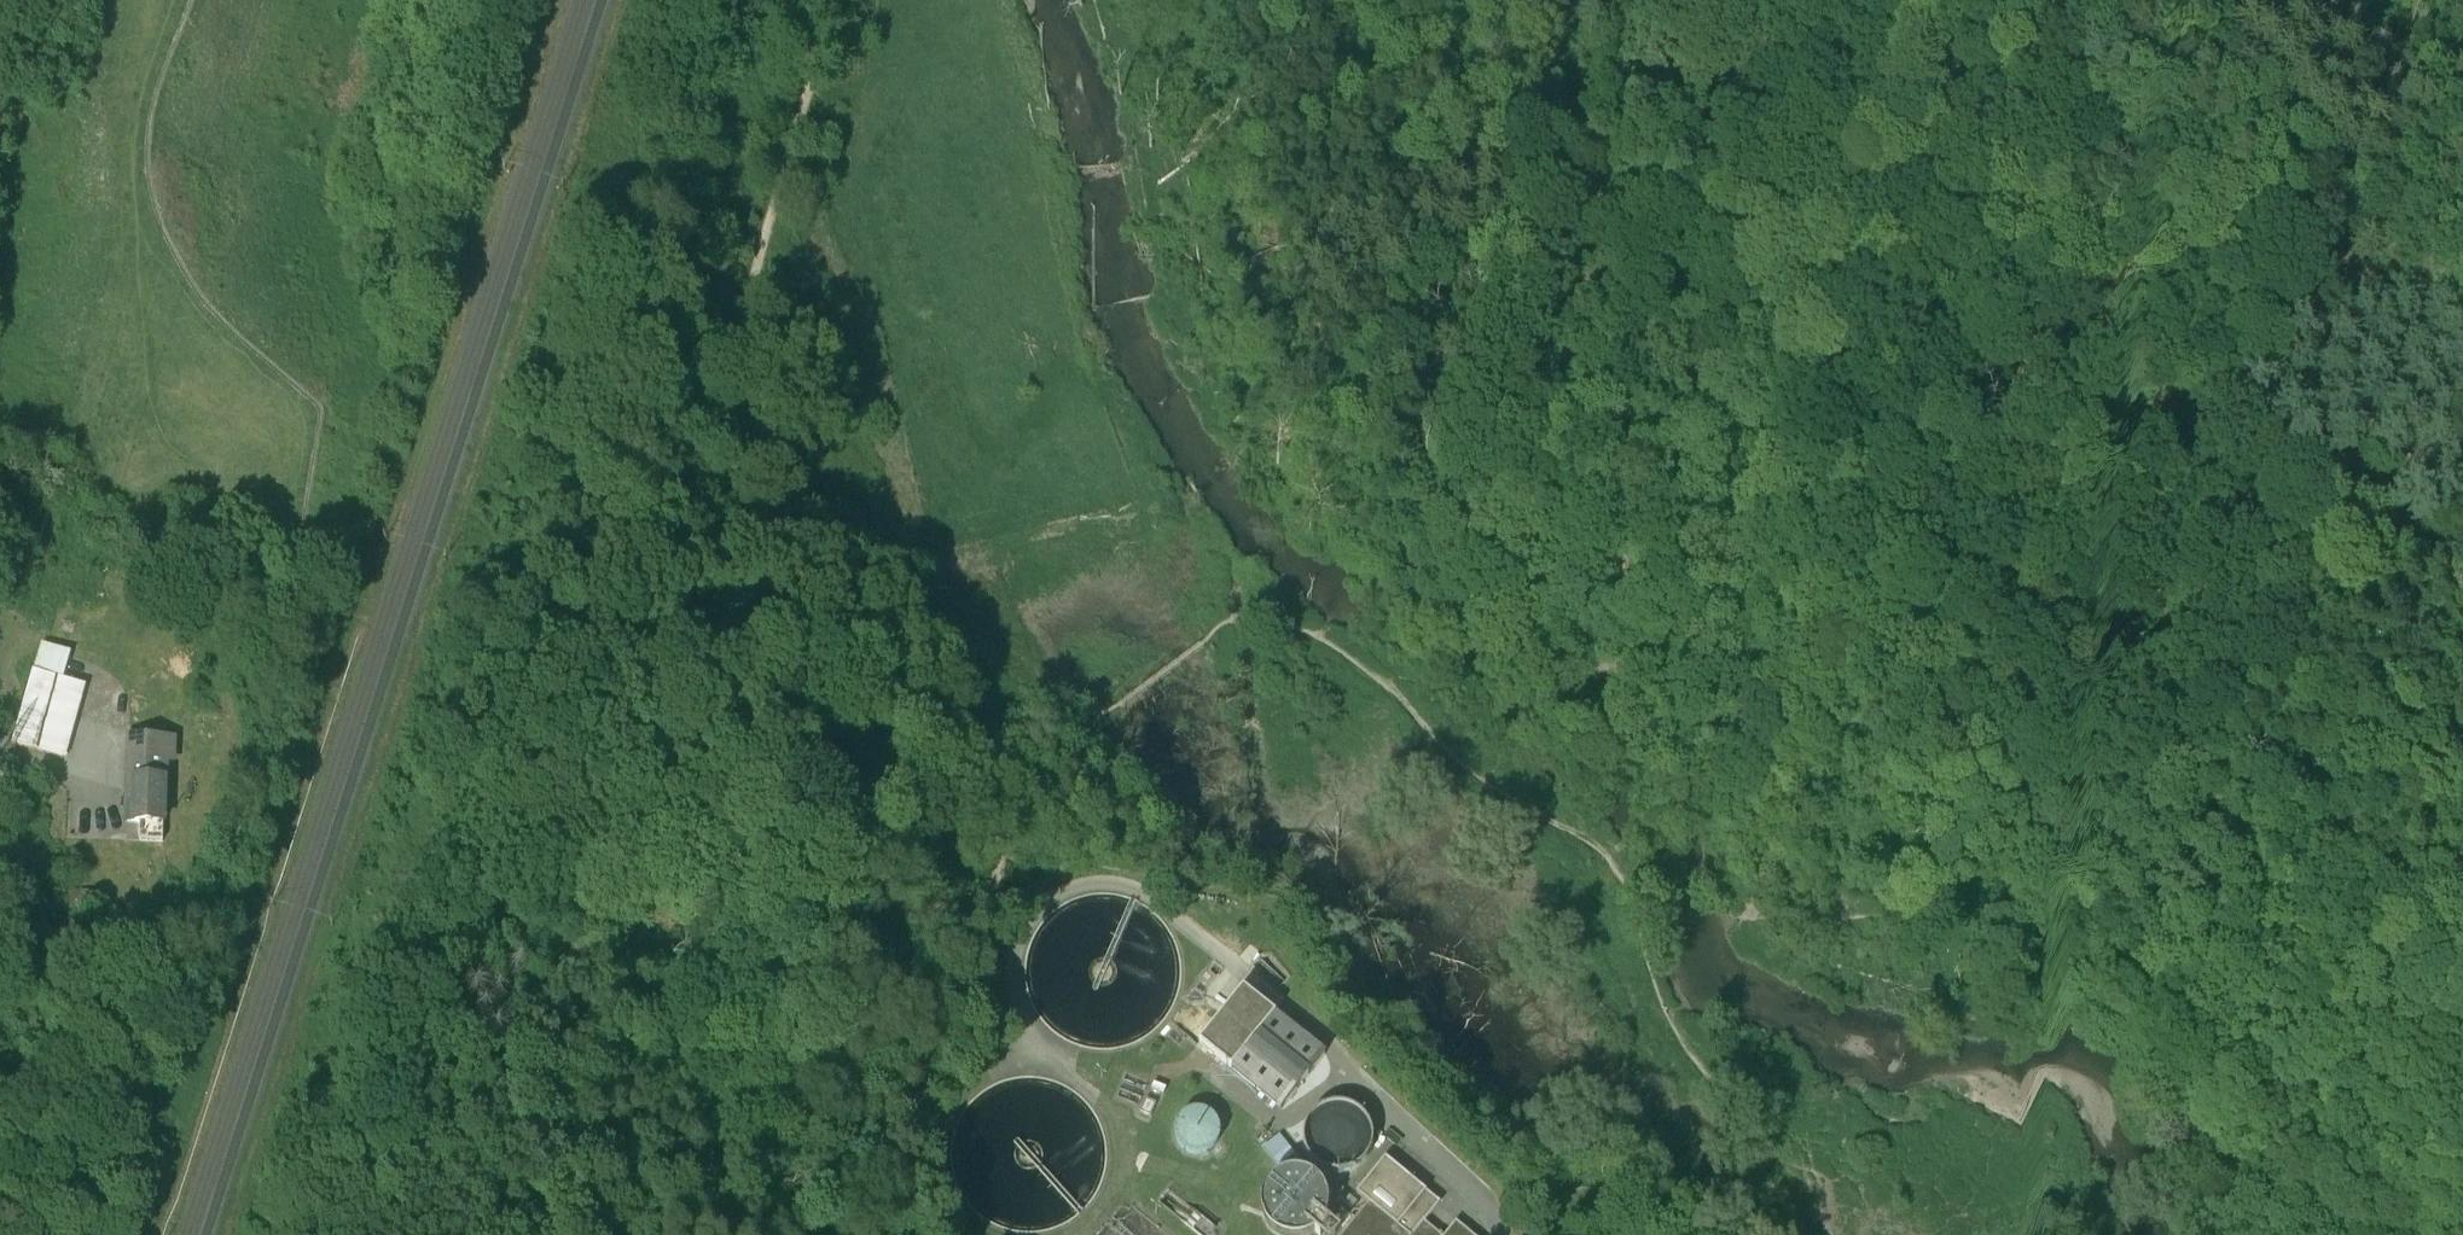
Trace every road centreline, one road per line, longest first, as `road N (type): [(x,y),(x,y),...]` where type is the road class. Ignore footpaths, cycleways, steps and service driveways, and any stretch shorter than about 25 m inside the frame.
road 1 (track): [(2462,556),(2270,442),(2220,422),(2080,411),(1949,417),(1898,405),(1826,282),(1784,139),(1756,0)]
road 2 (track): [(974,715),(922,662),(864,580),(786,505),(741,431),(739,260),(747,211),(809,0)]
road 3 (track): [(867,1234),(841,1141),(851,1073),(891,1003),(952,957),(972,923),(997,823),(974,715)]

